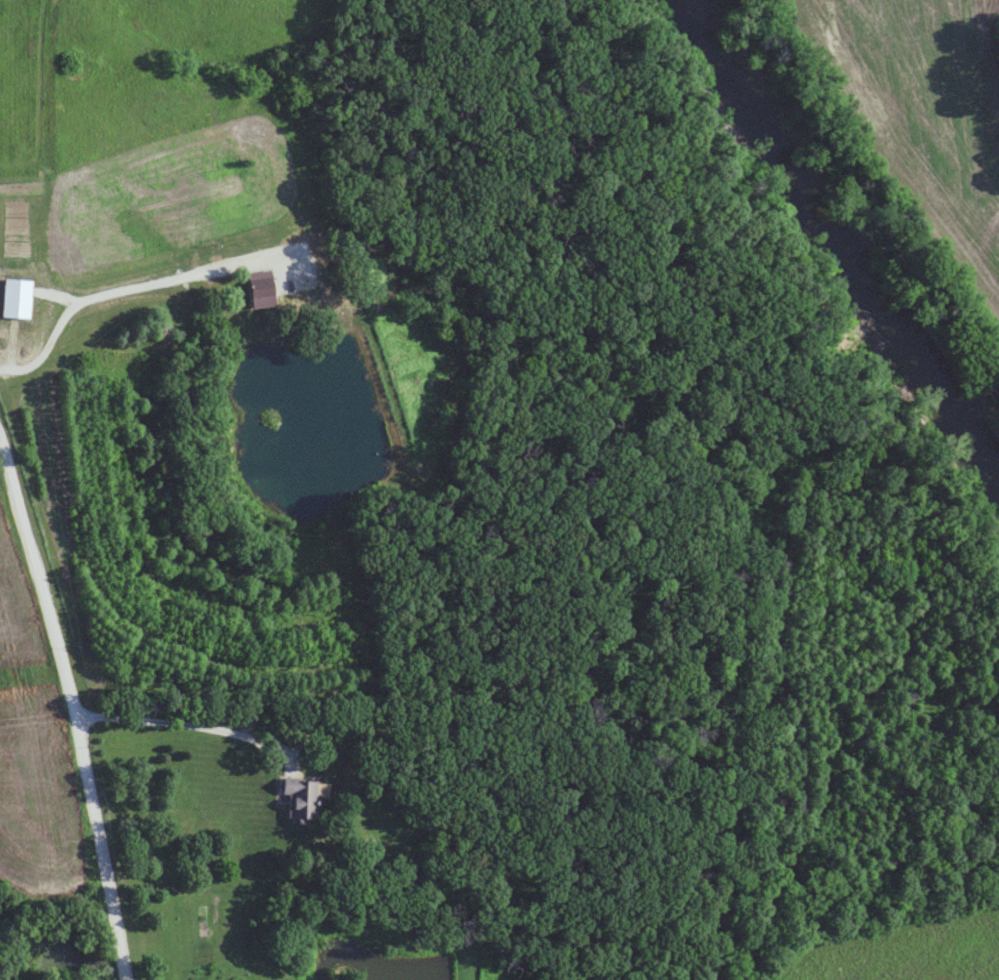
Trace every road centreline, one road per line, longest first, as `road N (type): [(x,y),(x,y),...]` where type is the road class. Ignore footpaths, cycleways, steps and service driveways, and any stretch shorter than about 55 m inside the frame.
road 1 (residential): [(137,979),(117,840),(101,823),(45,545),(0,434)]

